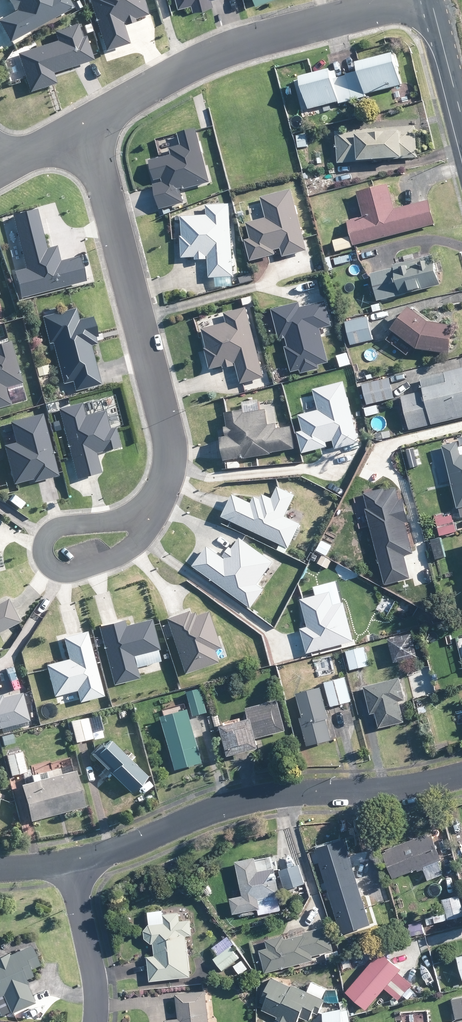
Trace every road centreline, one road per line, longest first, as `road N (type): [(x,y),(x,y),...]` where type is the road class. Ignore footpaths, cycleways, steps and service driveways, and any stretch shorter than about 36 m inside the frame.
road 1 (residential): [(148,526),(172,442),(86,125)]
road 2 (residential): [(71,865),(272,796),(461,776)]
road 3 (residential): [(401,0),(220,52),(86,125)]
road 4 (residential): [(148,526),(134,547),(98,568),(54,574),(41,557),(42,536),(69,522)]
road 5 (residential): [(94,1021),(93,967),(71,865)]
road 6 (residential): [(461,121),(431,0)]

